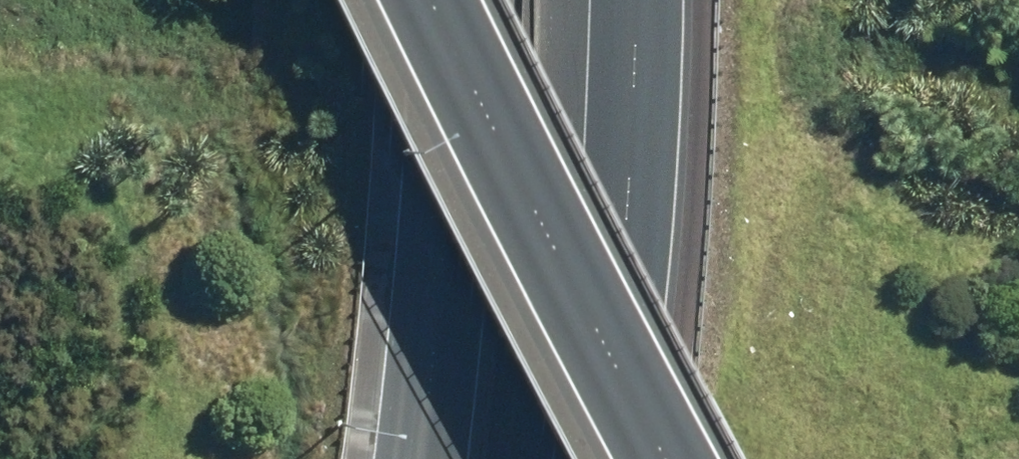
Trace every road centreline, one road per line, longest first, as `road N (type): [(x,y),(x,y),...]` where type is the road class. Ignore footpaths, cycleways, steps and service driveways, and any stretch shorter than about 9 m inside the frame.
road 1 (motorway): [(660,458),(561,286),(421,0)]
road 2 (motorway): [(642,0),(628,233),(601,458)]
road 3 (motorway): [(429,458),(447,336),(466,0)]

